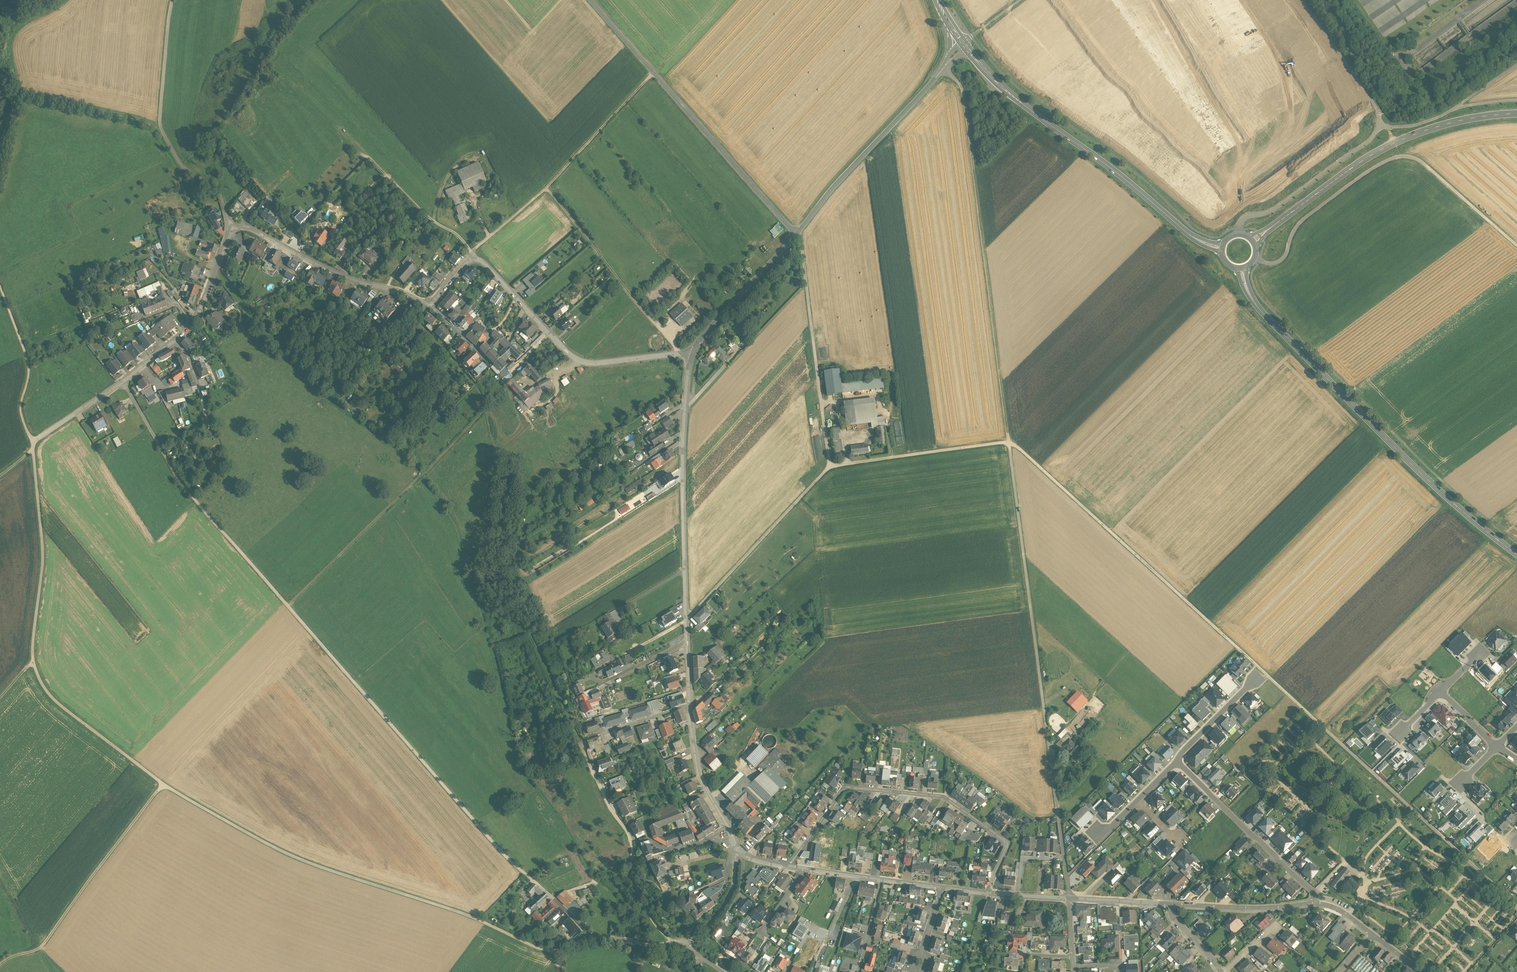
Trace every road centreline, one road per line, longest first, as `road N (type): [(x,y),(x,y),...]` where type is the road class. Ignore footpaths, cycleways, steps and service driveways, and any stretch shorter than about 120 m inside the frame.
road 1 (track): [(830,465),(1009,443),(1019,449),(1516,905)]
road 2 (residential): [(693,351),(586,362),(484,262),(468,261),(424,302),(351,280),(239,226),(228,232),(187,327),(32,442)]
road 3 (track): [(557,950),(299,863),(163,784),(54,700),(34,664),(43,593),(32,442)]
road 4 (track): [(395,290),(484,400),(495,478),(488,573),(516,602),(629,837),(638,895),(677,941)]
road 5 (track): [(521,870),(178,478),(148,425)]
road 6 (residential): [(693,351),(684,426),(690,703),(700,777),(740,853)]
road 7 (secondary): [(1516,555),(1431,483),(1260,310),(1242,268)]
road 8 (residential): [(986,893),(1008,844),(944,797),(845,786),(790,866)]
road 9 (secondary): [(1222,249),(1194,239),(1019,102),(966,46)]
road 10 (track): [(1304,0),(1376,105),(1379,125),(1366,143),(1271,211),(1245,217),(1239,229)]
road 11 (unclassified): [(797,233),(592,0)]
road 12 (secondary): [(1253,241),(1401,141),(1455,121),(1516,113)]
road 13 (track): [(289,605),(486,408)]
road 14 (track): [(1009,443),(974,170)]
road 15 (track): [(1009,443),(1042,698)]
road 16 (track): [(172,0),(162,131),(183,167),(219,193),(232,228)]
road 17 (track): [(163,784),(43,945),(0,965)]
road 18 (unclassified): [(942,69),(797,233)]
road 19 (track): [(1419,161),(1399,157),(1373,169),(1305,218),(1277,263),(1259,261)]
road 20 (residential): [(1314,904),(1314,892),(1178,763)]
road 21 (track): [(653,72),(518,211)]
road 22 (track): [(434,221),(366,155),(313,213)]
road 23 (track): [(0,284),(27,354),(20,408),(32,442)]
road 24 (unclassified): [(797,233),(693,351)]
road 25 (track): [(1516,63),(1443,115),(1379,125)]
road 26 (track): [(547,187),(634,300)]
road 27 (residential): [(1172,904),(1314,904)]
road 28 (residential): [(803,868),(941,887)]
road 29 (track): [(1419,161),(1516,246)]
road 30 (track): [(472,251),(434,221),(446,181),(473,159)]

